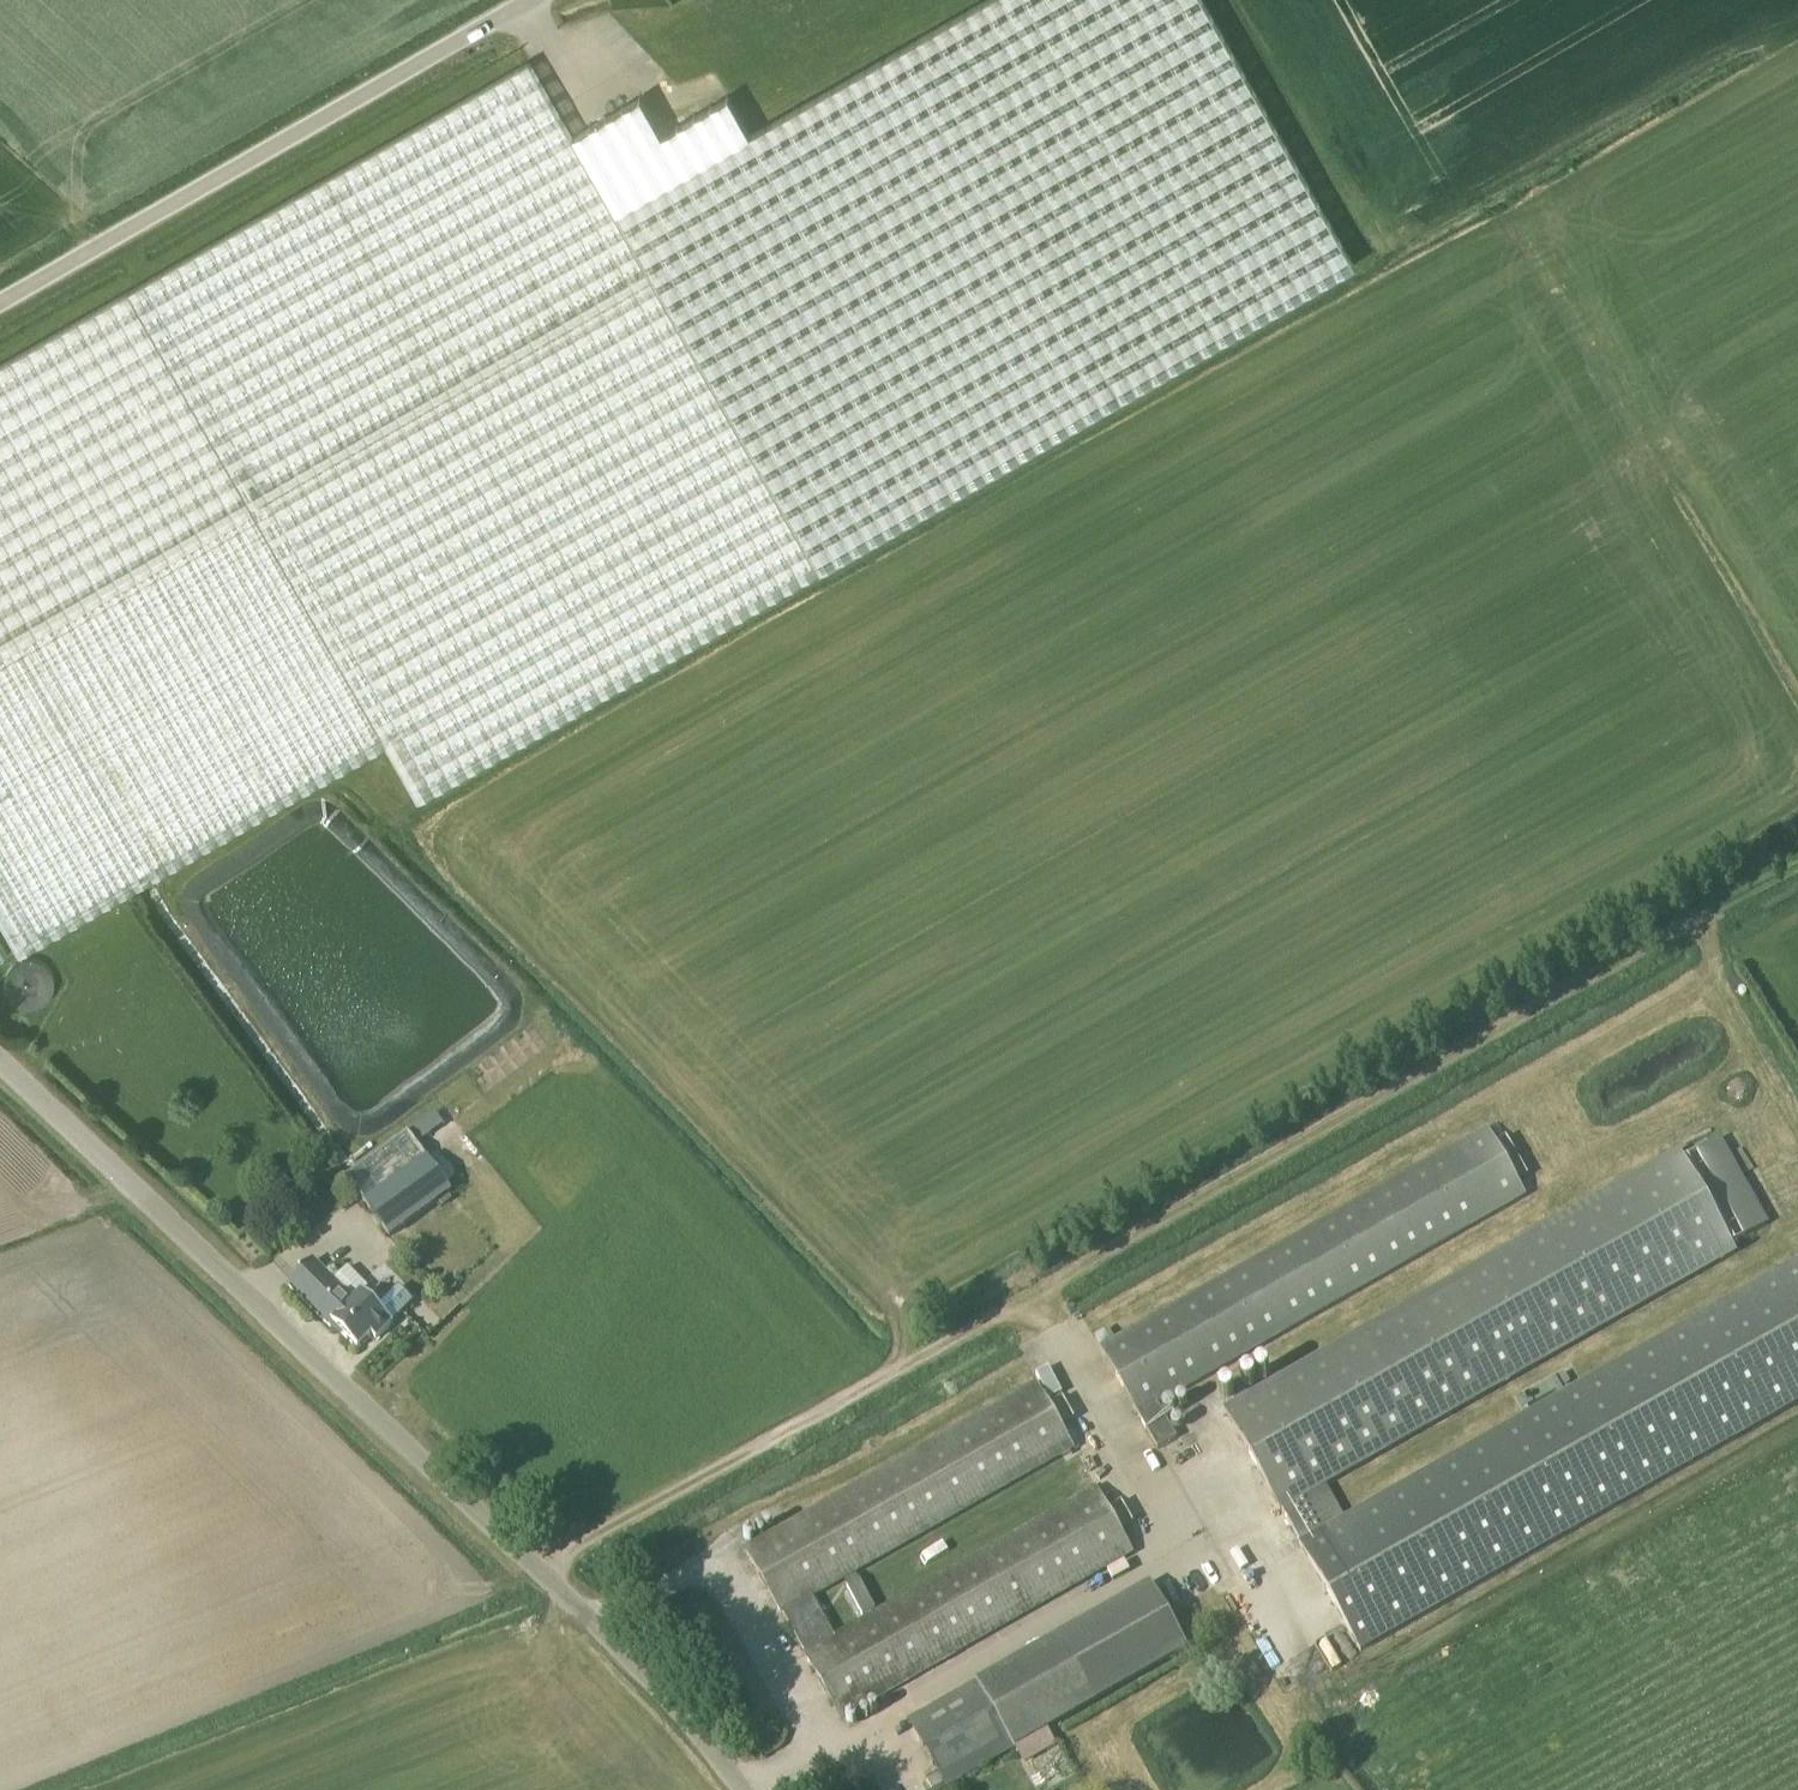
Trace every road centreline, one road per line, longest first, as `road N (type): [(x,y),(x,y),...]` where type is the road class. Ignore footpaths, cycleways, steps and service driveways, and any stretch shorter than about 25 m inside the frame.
road 1 (unclassified): [(758,1789),(602,1607),(234,1289),(0,1070)]
road 2 (unclassified): [(0,319),(556,11),(561,0)]

